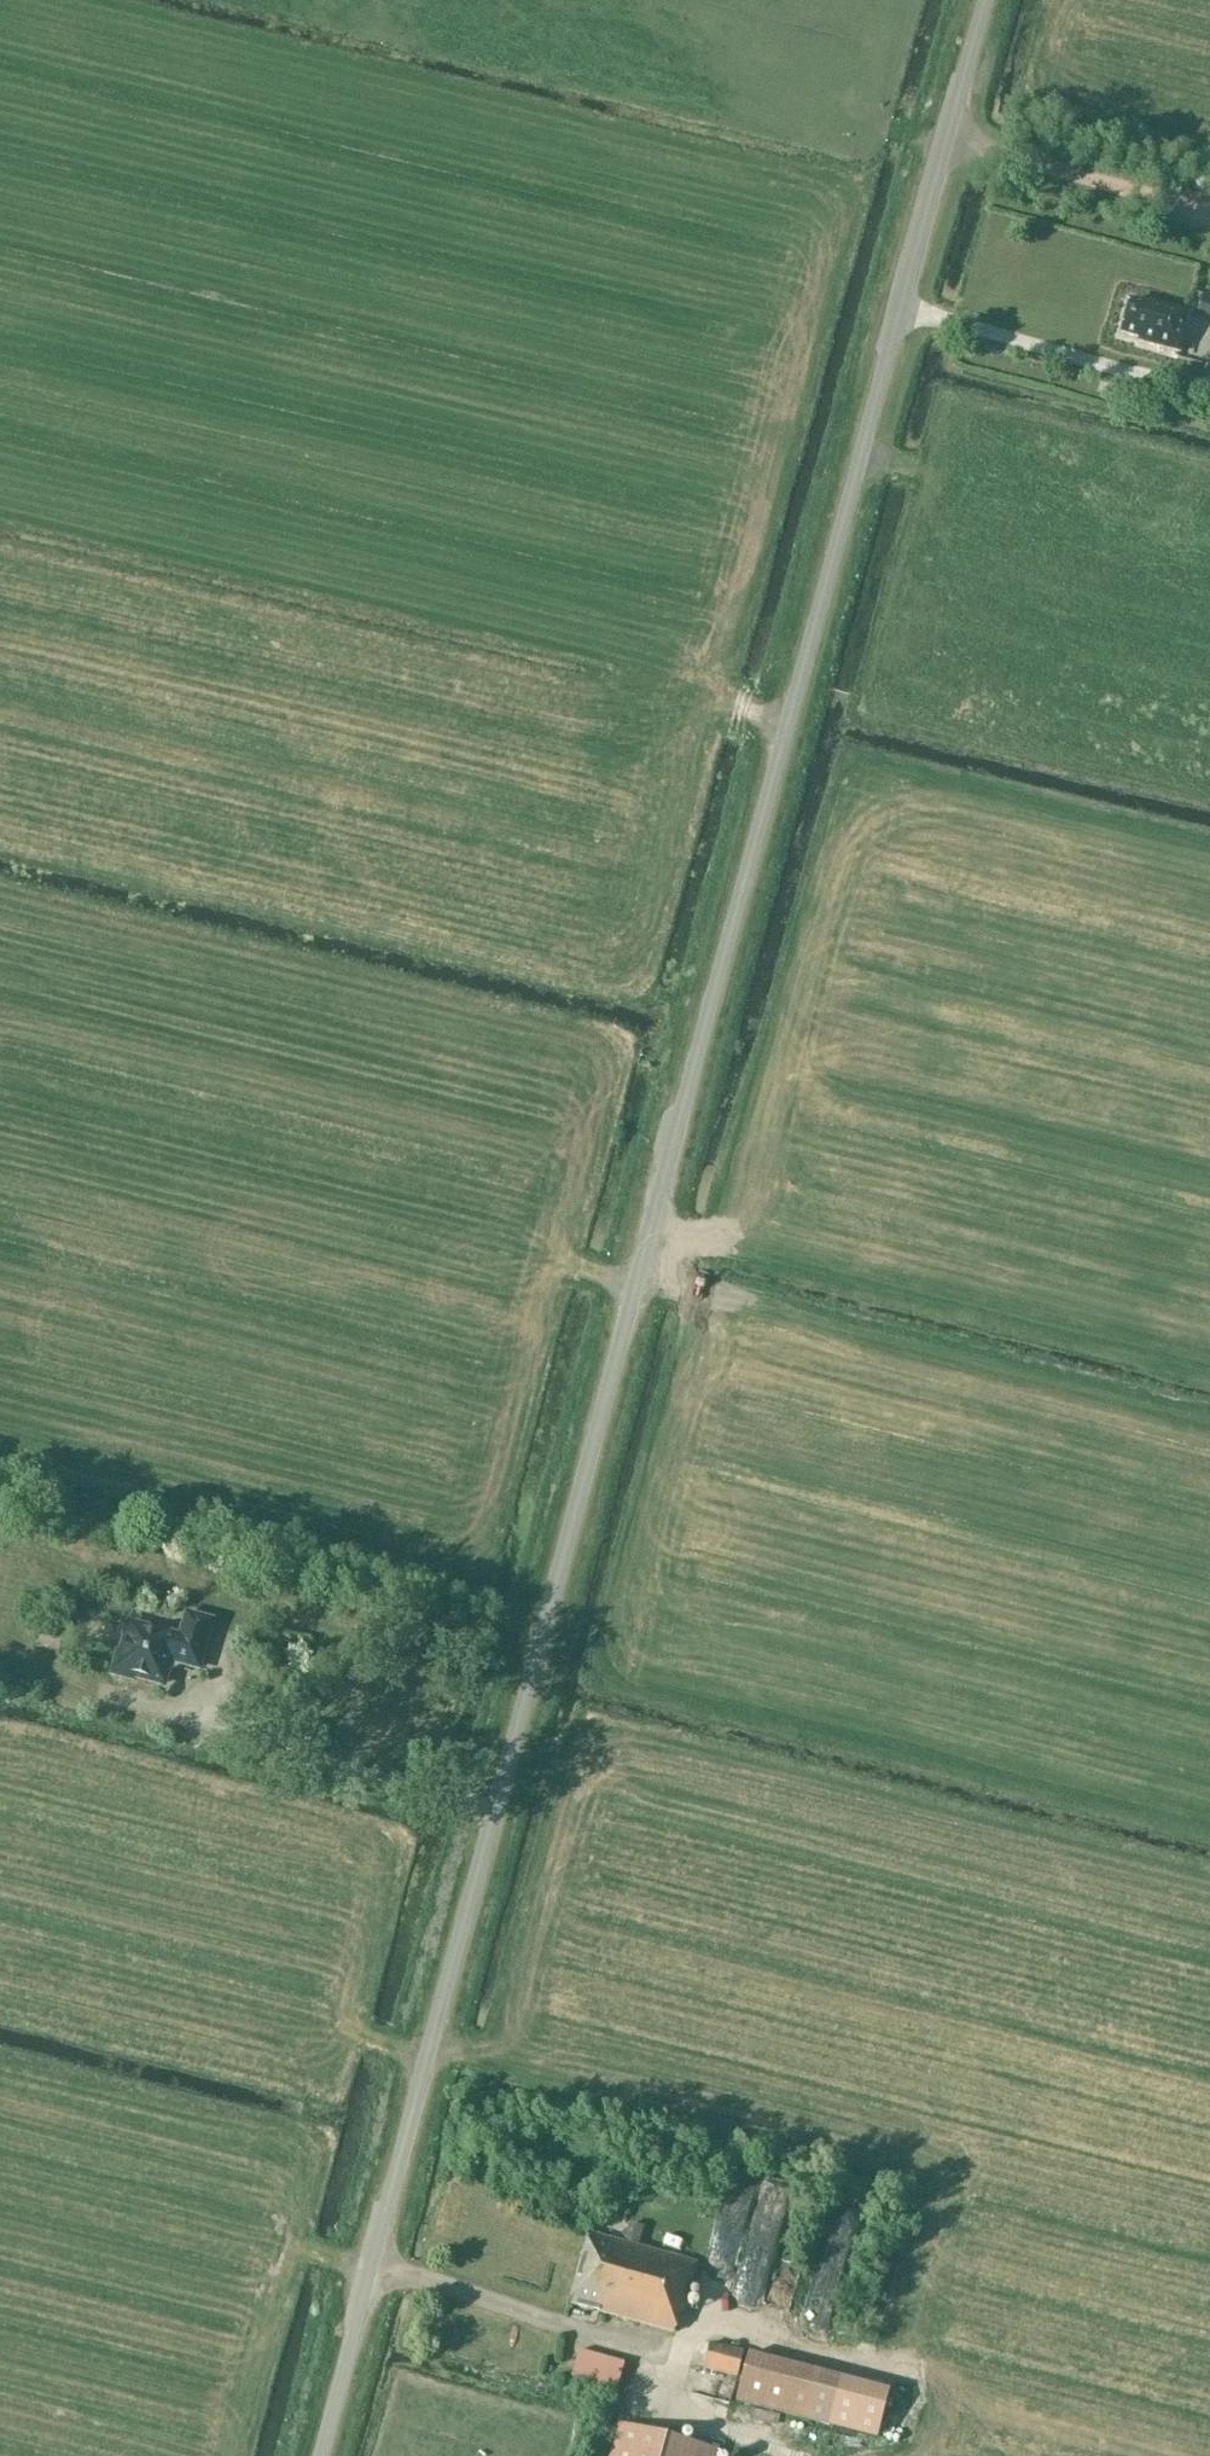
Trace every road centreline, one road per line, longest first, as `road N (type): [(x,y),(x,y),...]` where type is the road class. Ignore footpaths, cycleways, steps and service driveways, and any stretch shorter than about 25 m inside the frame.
road 1 (unclassified): [(321,2455),(985,0)]

